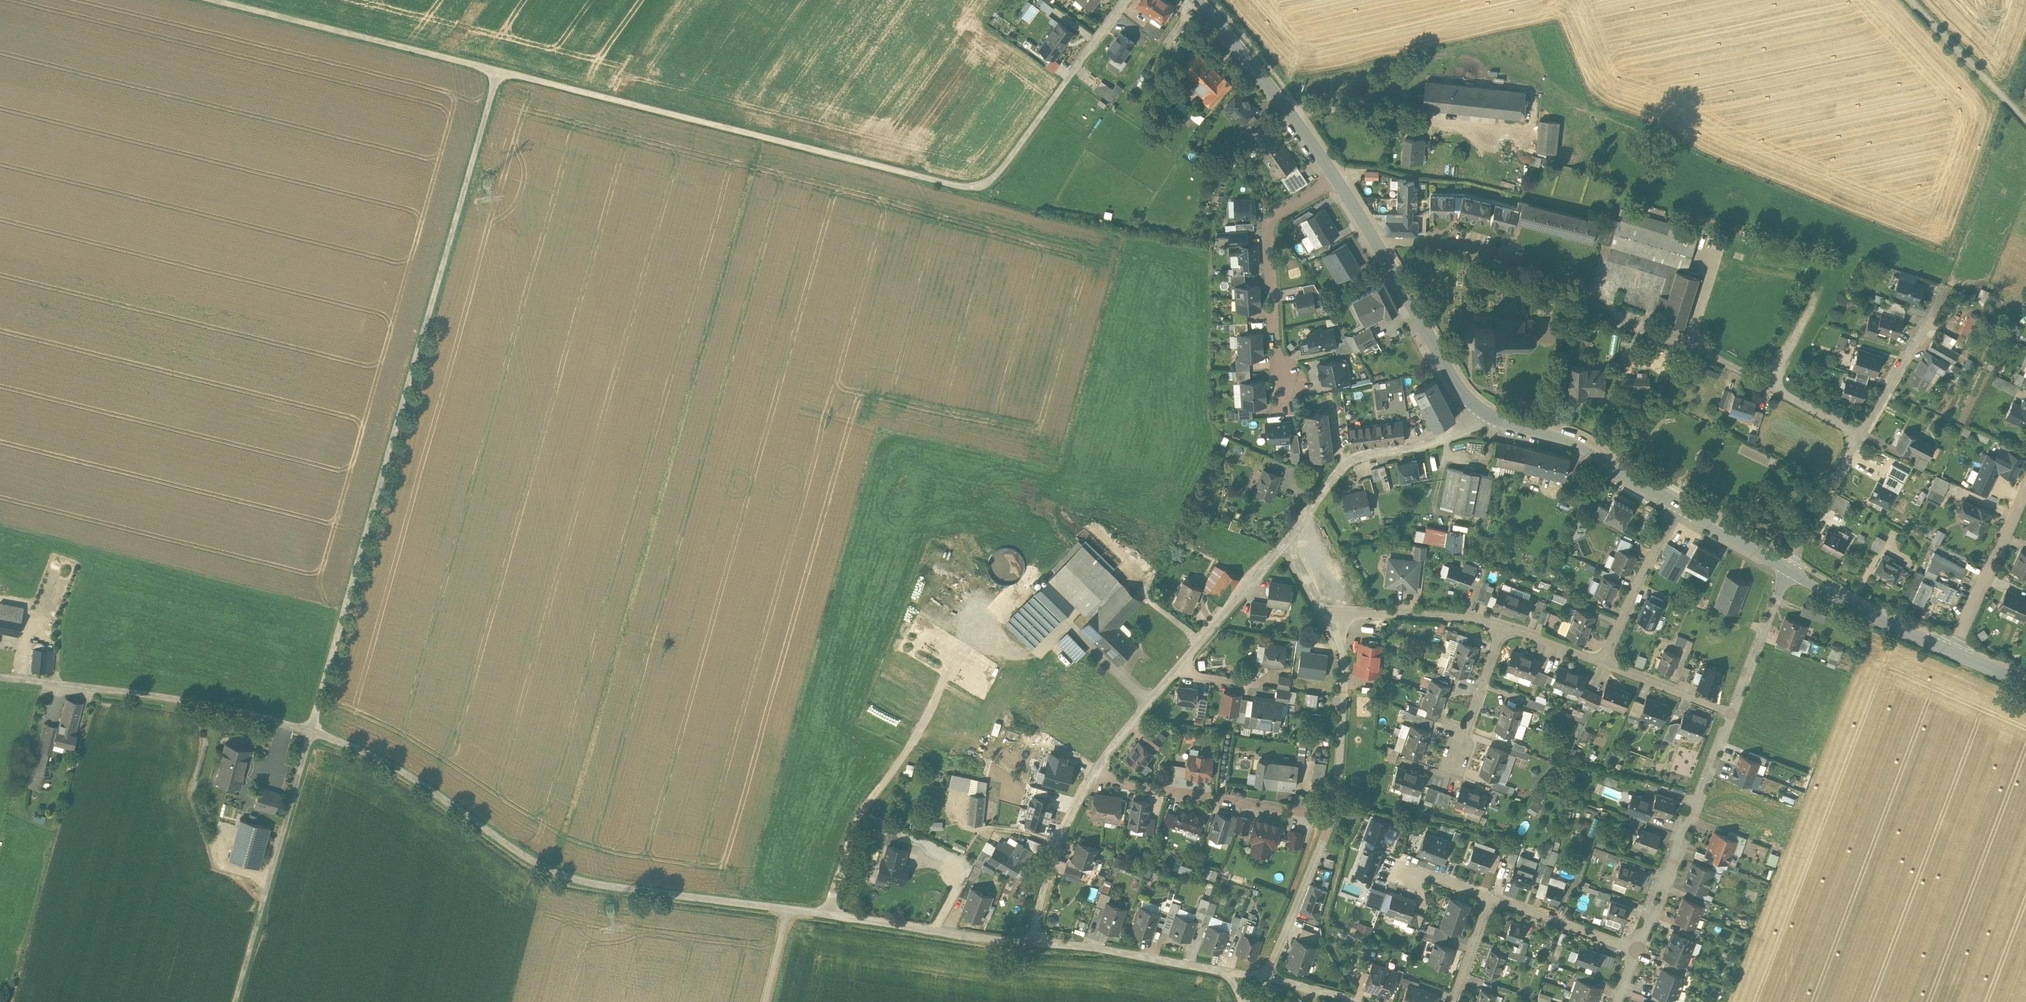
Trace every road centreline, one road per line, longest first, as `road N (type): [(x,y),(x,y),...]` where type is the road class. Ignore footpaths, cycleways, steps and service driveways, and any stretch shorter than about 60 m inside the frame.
road 1 (unclassified): [(1125,0),(1007,165),(974,184),(498,70)]
road 2 (unclassified): [(310,731),(498,70)]
road 3 (unclassified): [(827,914),(561,876),(400,767),(310,731)]
road 4 (unclassified): [(310,731),(214,704),(0,679)]
road 5 (unclassified): [(498,70),(216,0)]
road 6 (track): [(235,1001),(310,731)]
road 7 (tertiary): [(1481,411),(1448,372),(1336,178)]
road 8 (residential): [(1629,321),(1861,434)]
road 9 (residential): [(1732,712),(1642,949)]
road 10 (residential): [(1336,178),(1266,223),(1283,385)]
road 11 (residential): [(1481,411),(1433,439),(1346,462),(1287,543)]
road 12 (residential): [(1092,777),(1333,816)]
road 13 (tertiary): [(1336,178),(1197,0)]
road 14 (tertiary): [(1681,506),(1568,440),(1481,411)]
road 15 (residential): [(1032,942),(827,914)]
road 16 (residential): [(1223,970),(1032,942)]
road 17 (residential): [(1337,629),(1349,670),(1333,816)]
road 18 (tertiary): [(1952,651),(1786,567)]
road 19 (residential): [(1952,651),(2025,492)]
road 20 (residential): [(1337,629),(1386,614),(1472,615),(1508,624)]
road 21 (residential): [(1333,816),(1267,977)]
road 22 (residential): [(1604,659),(1681,506)]
road 23 (residential): [(1942,288),(1925,333),(1861,434)]
road 24 (residential): [(1287,543),(1181,667)]
road 25 (residential): [(1642,949),(1492,896)]
road 26 (residential): [(1786,567),(1732,712)]
road 27 (residential): [(1861,434),(1786,567)]
road 28 (residential): [(1457,759),(1508,624)]
road 29 (residential): [(1181,667),(1092,777)]
road 30 (residential): [(1604,659),(1732,712)]
road 31 (tertiary): [(1786,567),(1681,506)]

